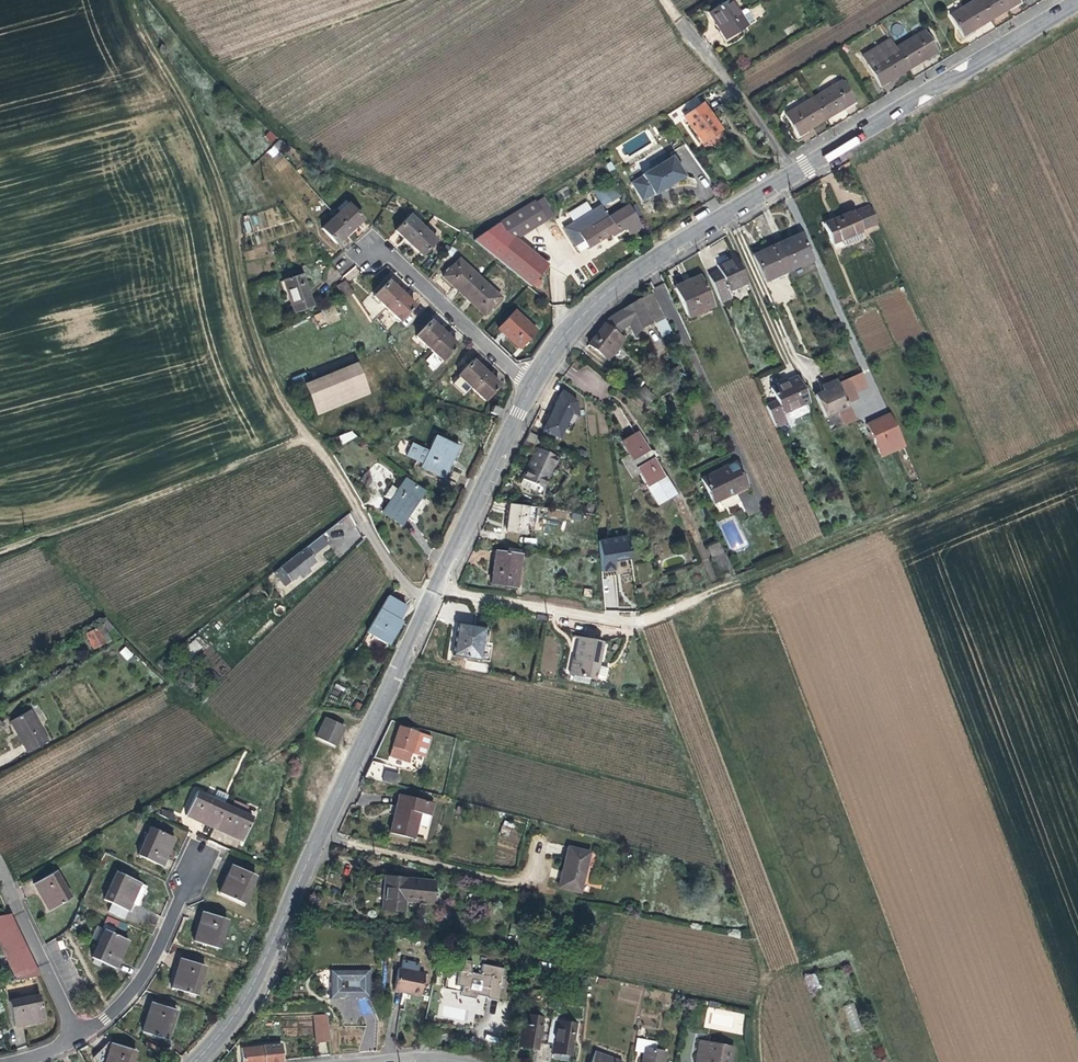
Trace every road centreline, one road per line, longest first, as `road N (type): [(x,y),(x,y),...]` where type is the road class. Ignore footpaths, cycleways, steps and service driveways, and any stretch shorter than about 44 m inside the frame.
road 1 (track): [(761,1061),(763,967),(639,622),(996,474)]
road 2 (tertiary): [(196,1061),(255,982),(436,589)]
road 3 (track): [(133,0),(215,170),(252,327),(278,393),(308,436)]
road 4 (tertiary): [(532,384),(608,291),(794,175)]
road 5 (tertiary): [(794,175),(1077,0)]
road 6 (track): [(0,551),(308,436)]
road 7 (tertiary): [(436,589),(532,384)]
road 8 (residential): [(367,252),(374,241),(532,384)]
road 9 (residential): [(78,1036),(129,994),(202,860)]
road 10 (track): [(308,436),(428,608)]
road 11 (residential): [(639,622),(436,589)]
road 12 (residential): [(678,20),(794,175)]
road 13 (residential): [(0,870),(78,1036)]

